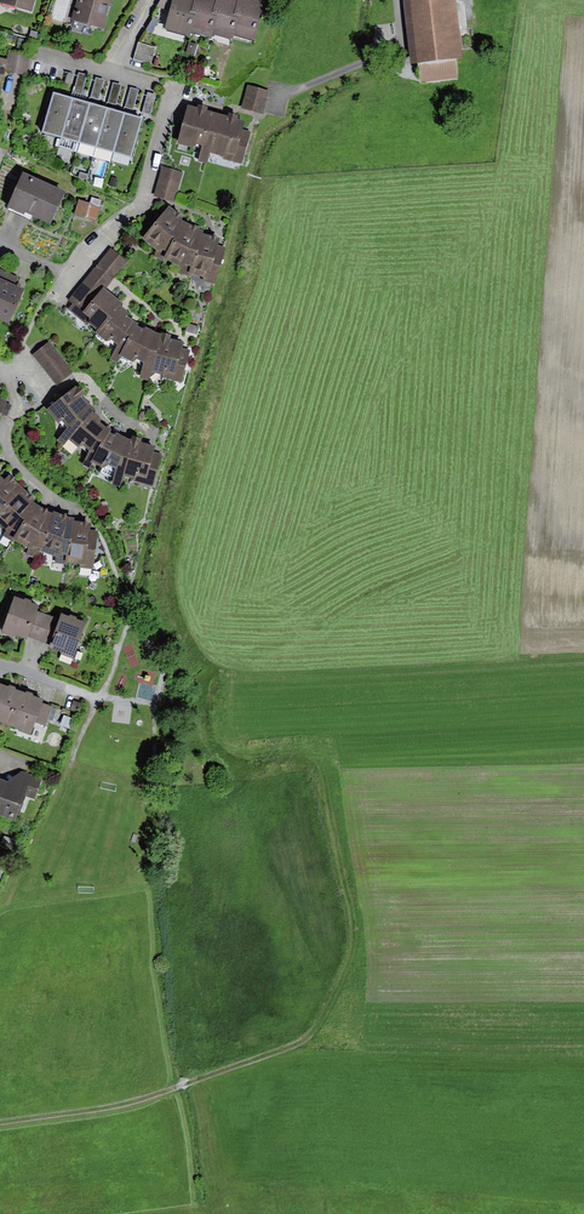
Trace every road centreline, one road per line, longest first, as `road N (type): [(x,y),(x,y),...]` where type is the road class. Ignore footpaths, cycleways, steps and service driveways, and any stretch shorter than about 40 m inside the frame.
road 1 (track): [(0,1124),(139,1100),(278,1053),(316,1029),(356,941),(321,769)]

